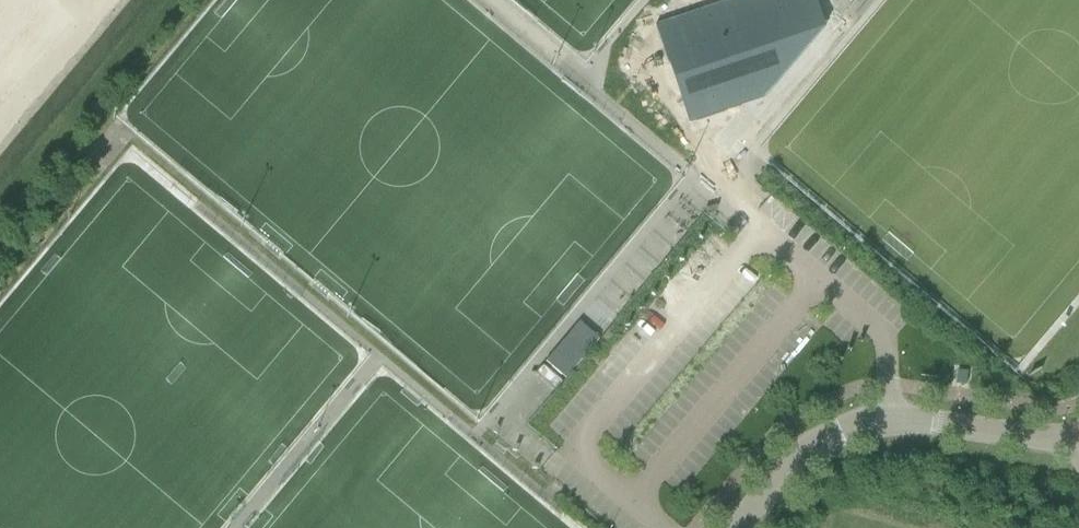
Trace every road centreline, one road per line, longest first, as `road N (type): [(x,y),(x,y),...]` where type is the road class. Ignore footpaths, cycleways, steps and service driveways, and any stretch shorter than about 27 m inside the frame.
road 1 (tertiary): [(734,527),(788,463),(840,430),(931,421),(1049,441),(1078,438)]

